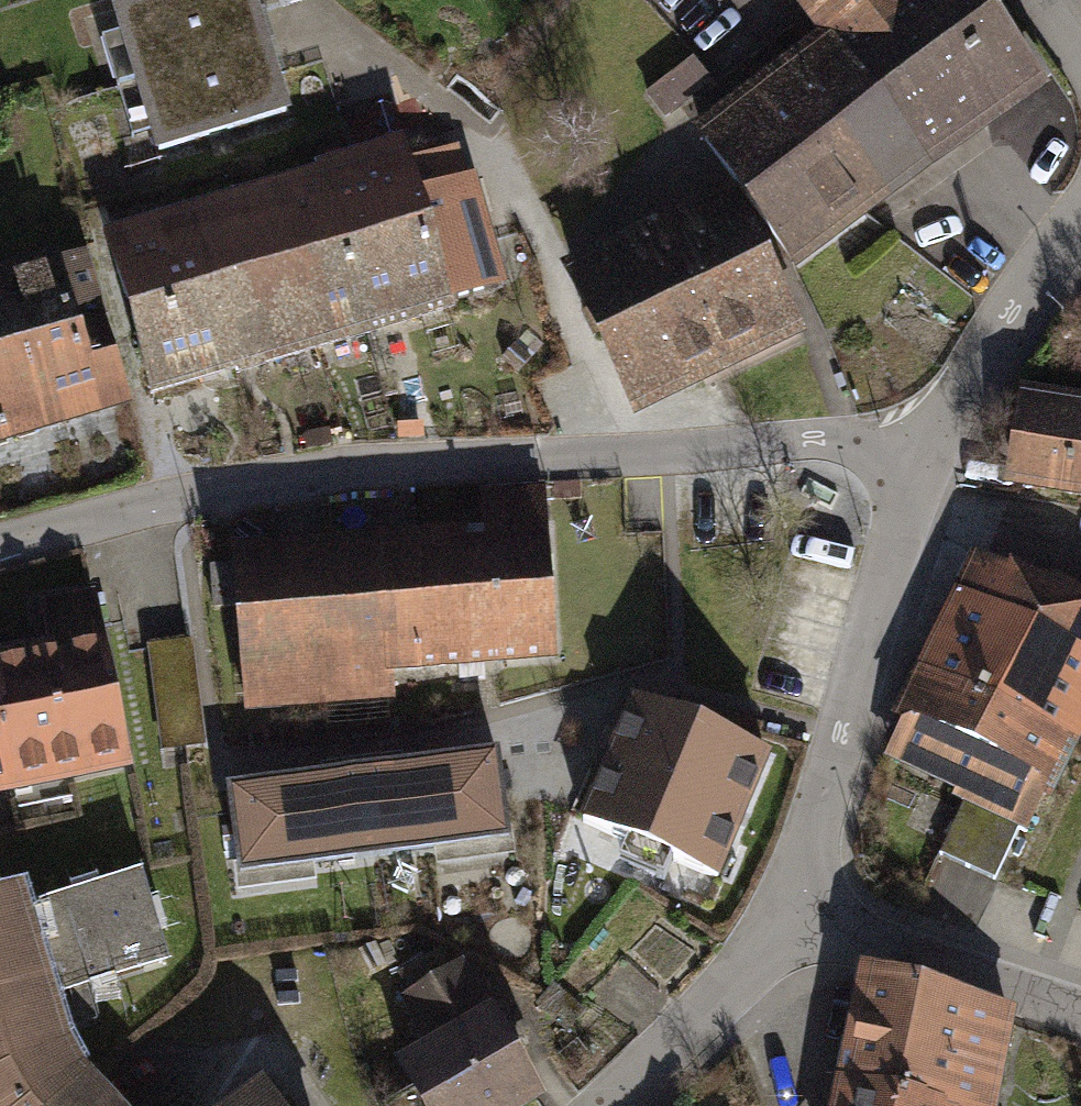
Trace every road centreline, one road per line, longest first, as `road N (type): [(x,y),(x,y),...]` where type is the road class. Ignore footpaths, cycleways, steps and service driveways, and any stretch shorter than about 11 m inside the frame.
road 1 (residential): [(0,548),(163,502),(348,471),(938,439)]
road 2 (residential): [(791,925),(894,553),(938,439)]
road 3 (residential): [(791,925),(1080,1016)]
road 4 (residential): [(938,439),(1080,219)]
road 5 (residential): [(617,1105),(791,925)]

